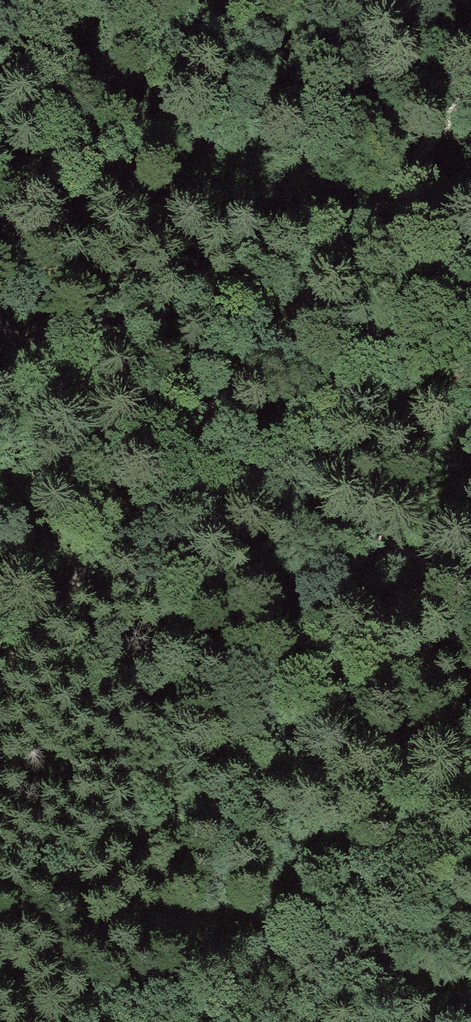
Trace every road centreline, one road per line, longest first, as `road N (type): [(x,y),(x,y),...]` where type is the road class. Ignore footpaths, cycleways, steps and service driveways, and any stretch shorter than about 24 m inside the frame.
road 1 (track): [(470,91),(0,676)]
road 2 (track): [(0,329),(470,584)]

